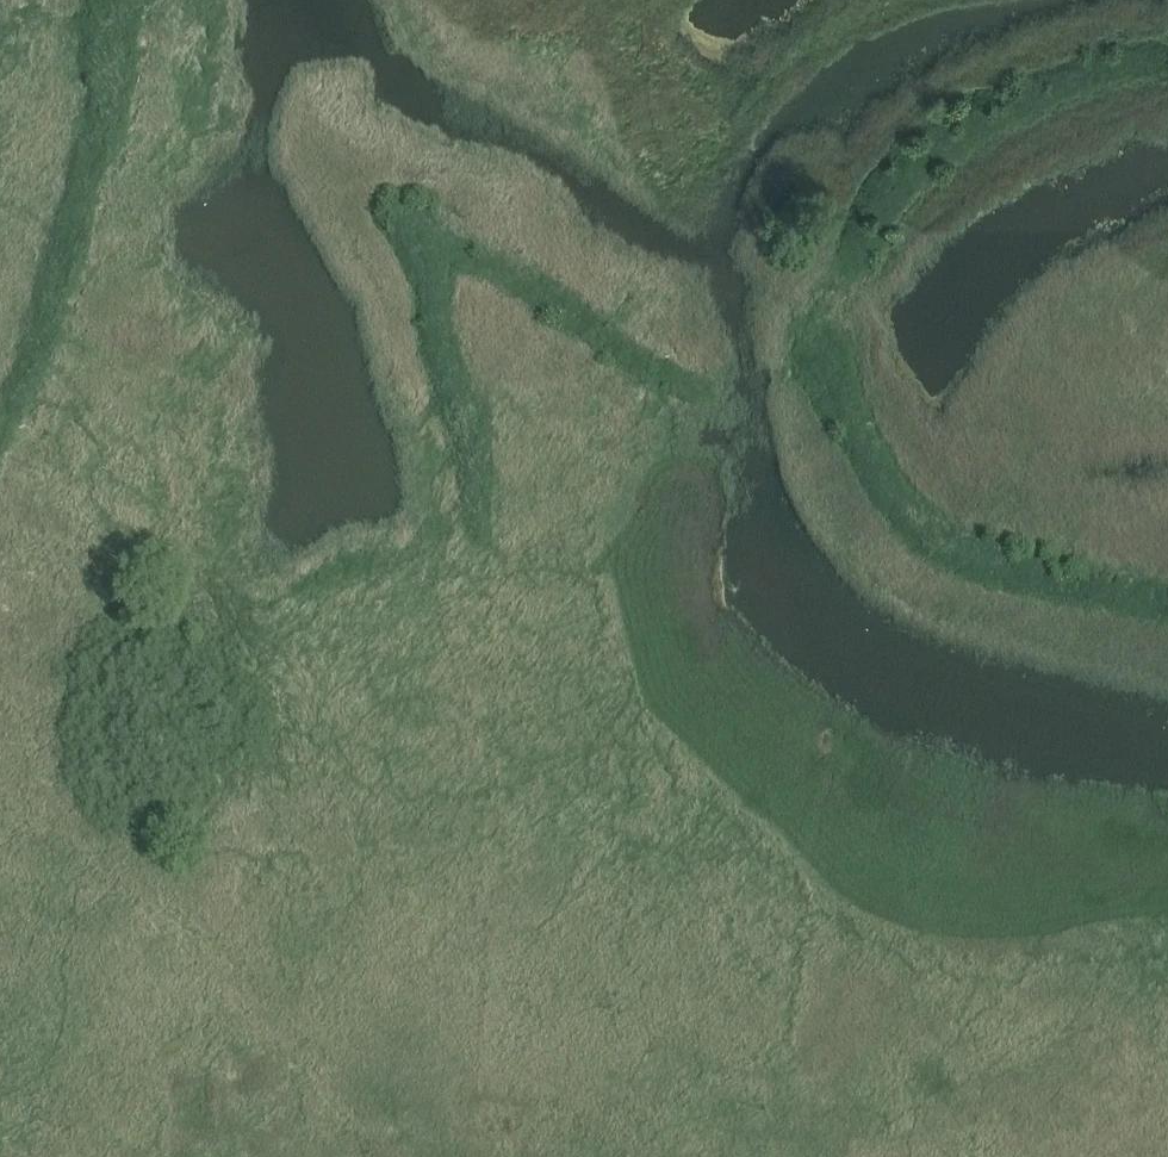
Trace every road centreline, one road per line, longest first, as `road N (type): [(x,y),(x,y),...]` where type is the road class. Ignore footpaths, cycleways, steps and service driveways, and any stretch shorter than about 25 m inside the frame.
road 1 (track): [(1167,603),(1069,585),(936,545),(901,512),(816,355),(823,316),(862,226),(925,161),(964,131),(1042,91),(1167,61)]
road 2 (track): [(0,421),(61,270),(107,80),(105,26)]

